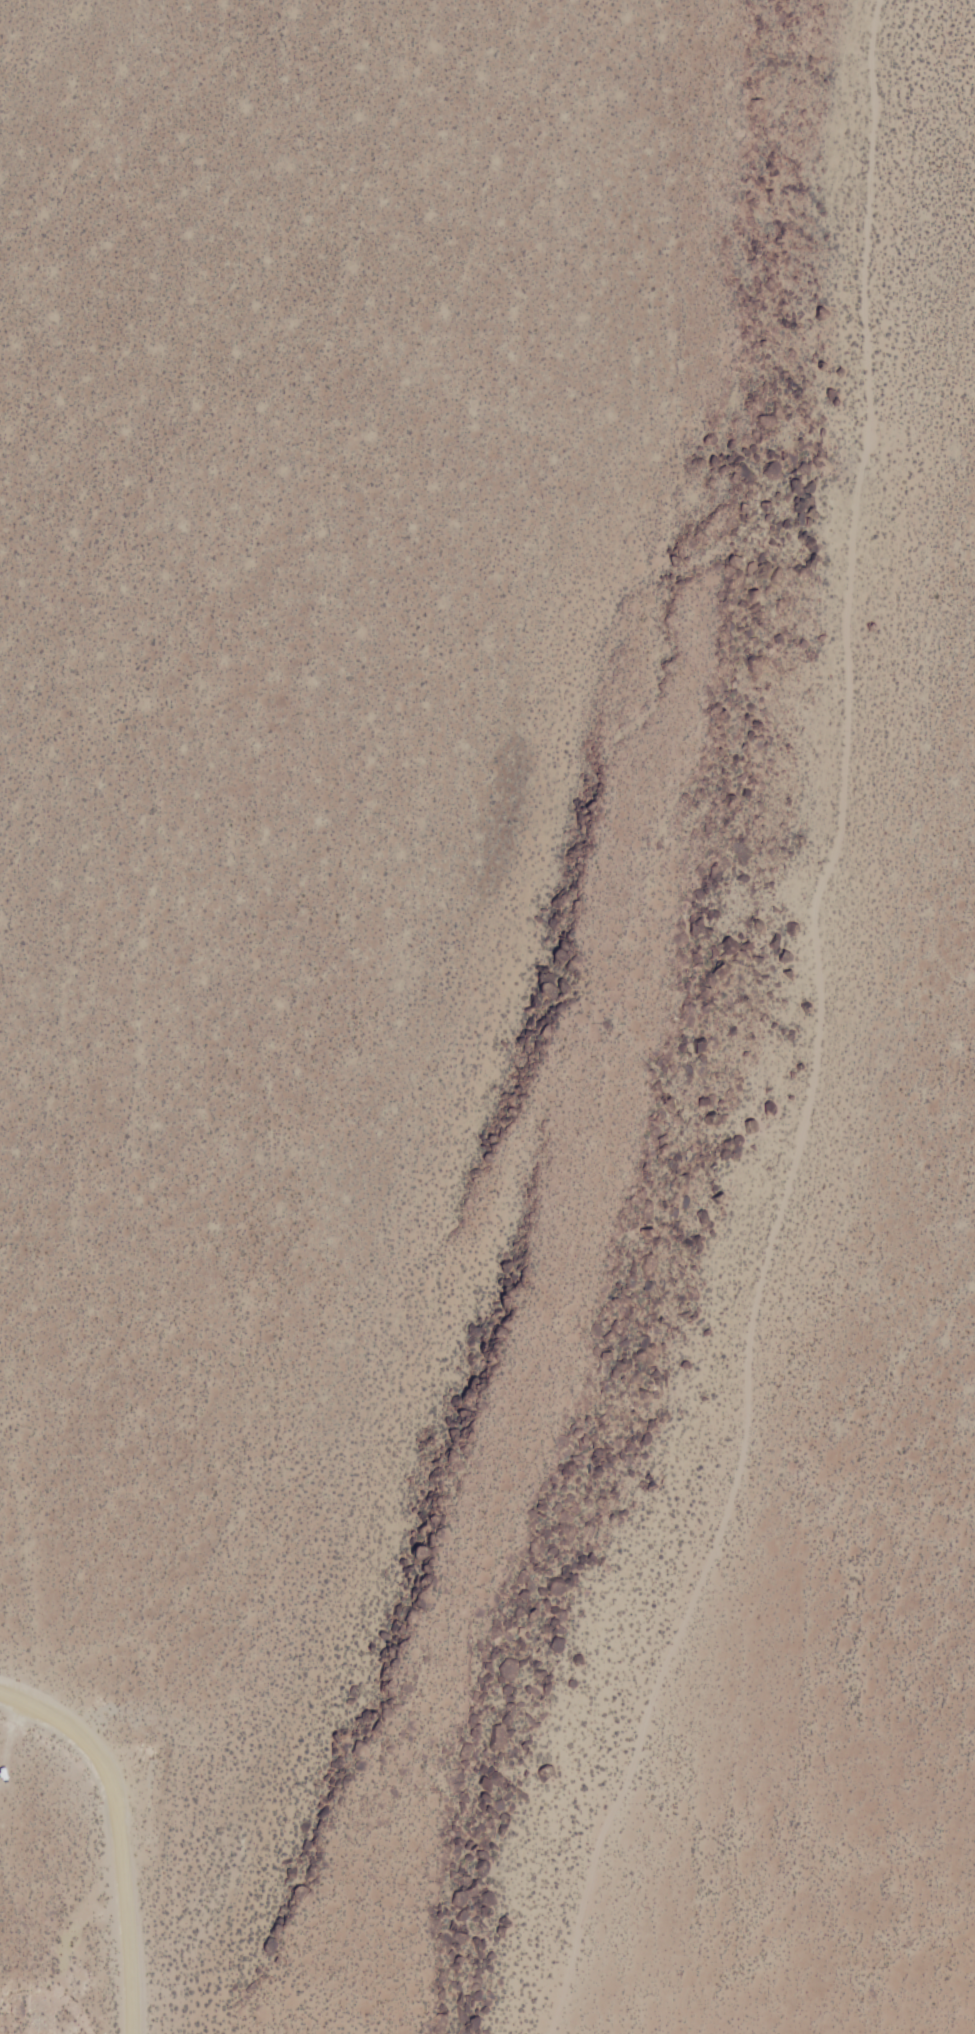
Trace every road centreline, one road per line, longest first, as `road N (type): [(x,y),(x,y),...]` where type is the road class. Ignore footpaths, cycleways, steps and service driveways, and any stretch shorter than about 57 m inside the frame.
road 1 (track): [(894,0),(887,416),(871,542),(861,799),(831,916),(833,1054),(767,1317),(753,1464),(641,1770),(593,1857),(546,2033)]
road 2 (residential): [(0,1693),(84,1738),(112,1778),(135,1922),(139,2033)]

